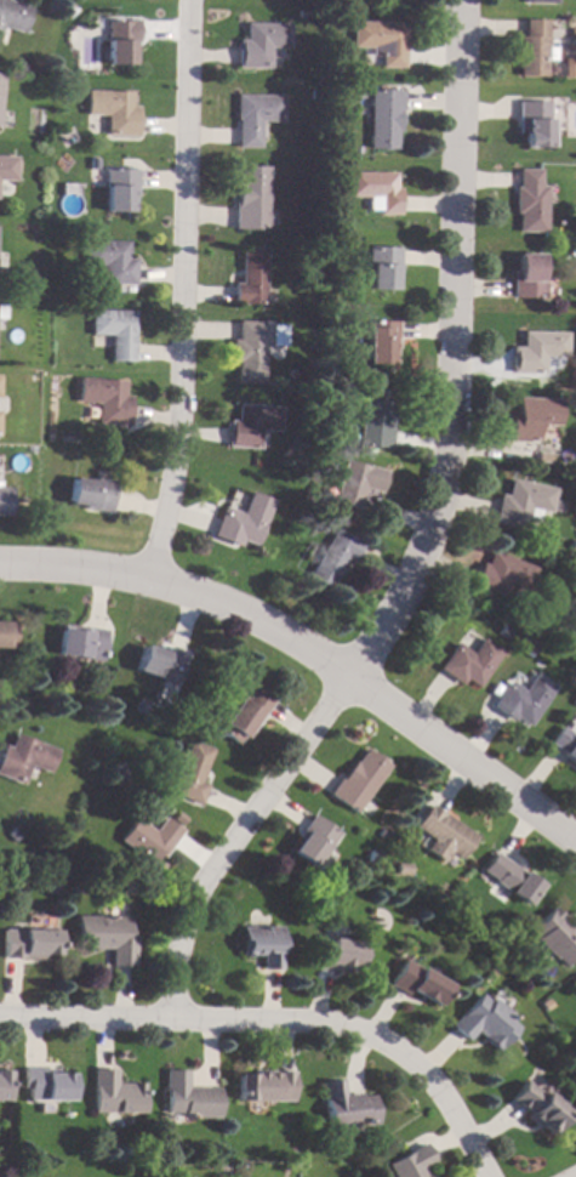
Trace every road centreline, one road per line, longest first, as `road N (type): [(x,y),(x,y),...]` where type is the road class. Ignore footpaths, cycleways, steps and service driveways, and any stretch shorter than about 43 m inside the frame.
road 1 (residential): [(169,1018),(166,963),(186,911),(416,558),(443,457),(453,0)]
road 2 (residential): [(0,579),(152,581),(346,671),(575,856)]
road 3 (residential): [(152,581),(175,415),(181,0)]
road 4 (residential): [(0,1016),(333,1022),(389,1042),(439,1092),(490,1176)]

